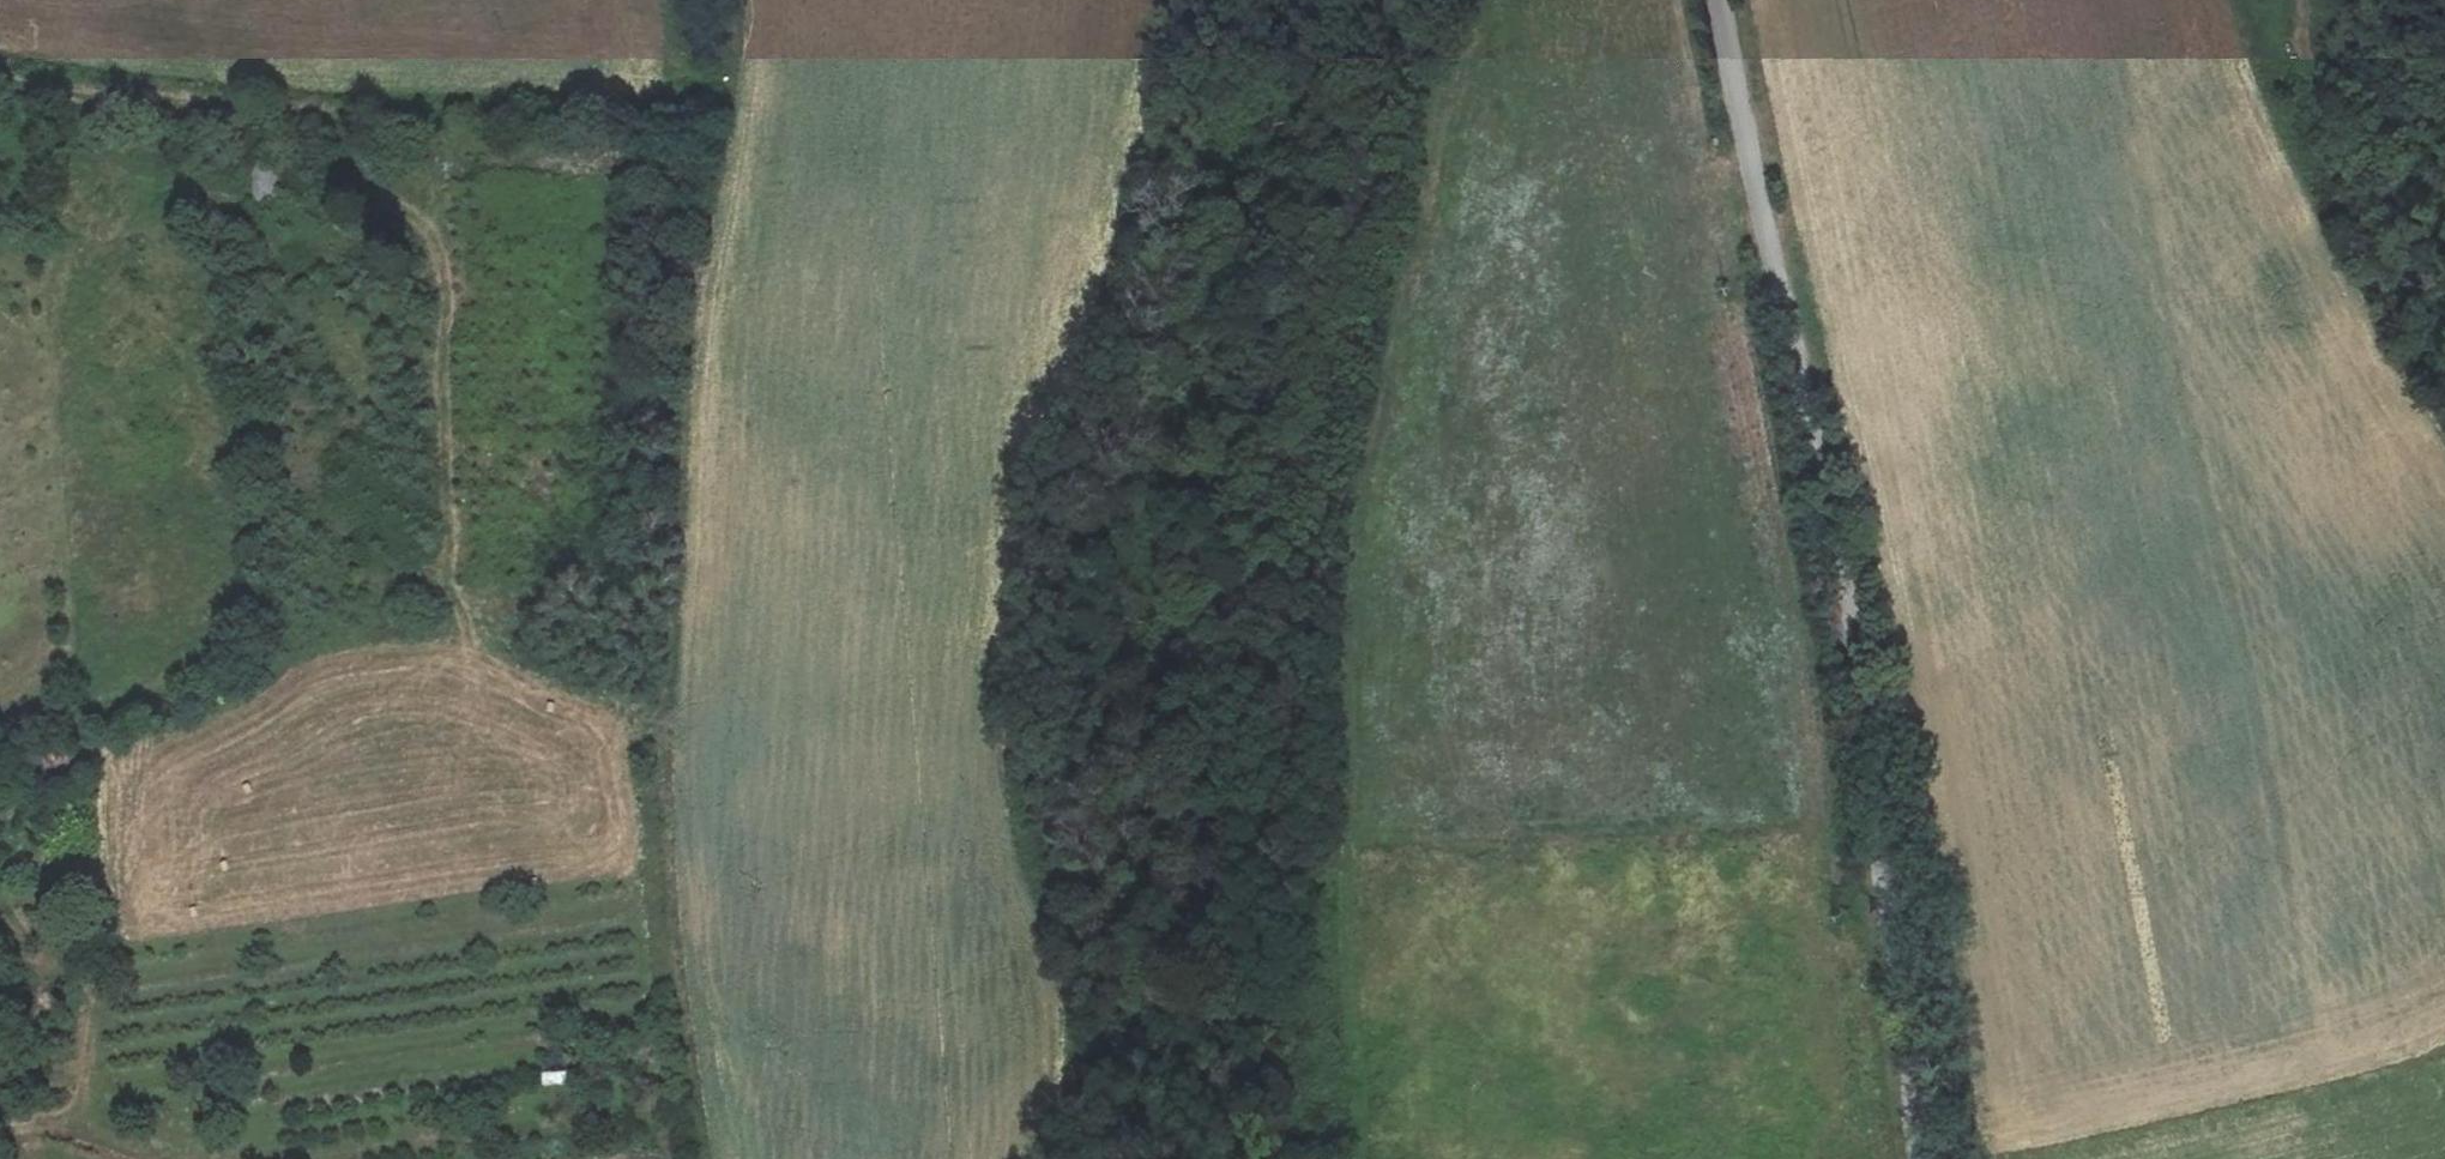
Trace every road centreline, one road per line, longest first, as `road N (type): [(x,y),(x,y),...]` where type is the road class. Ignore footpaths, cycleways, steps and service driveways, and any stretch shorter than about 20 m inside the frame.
road 1 (track): [(68,98),(105,170),(217,207),(399,317),(428,357),(442,598),(457,633),(487,658),(636,706),(660,734),(664,878),(715,1158)]
road 2 (residential): [(1918,1158),(1846,599),(1717,0)]
road 3 (track): [(0,78),(68,98),(435,126)]

